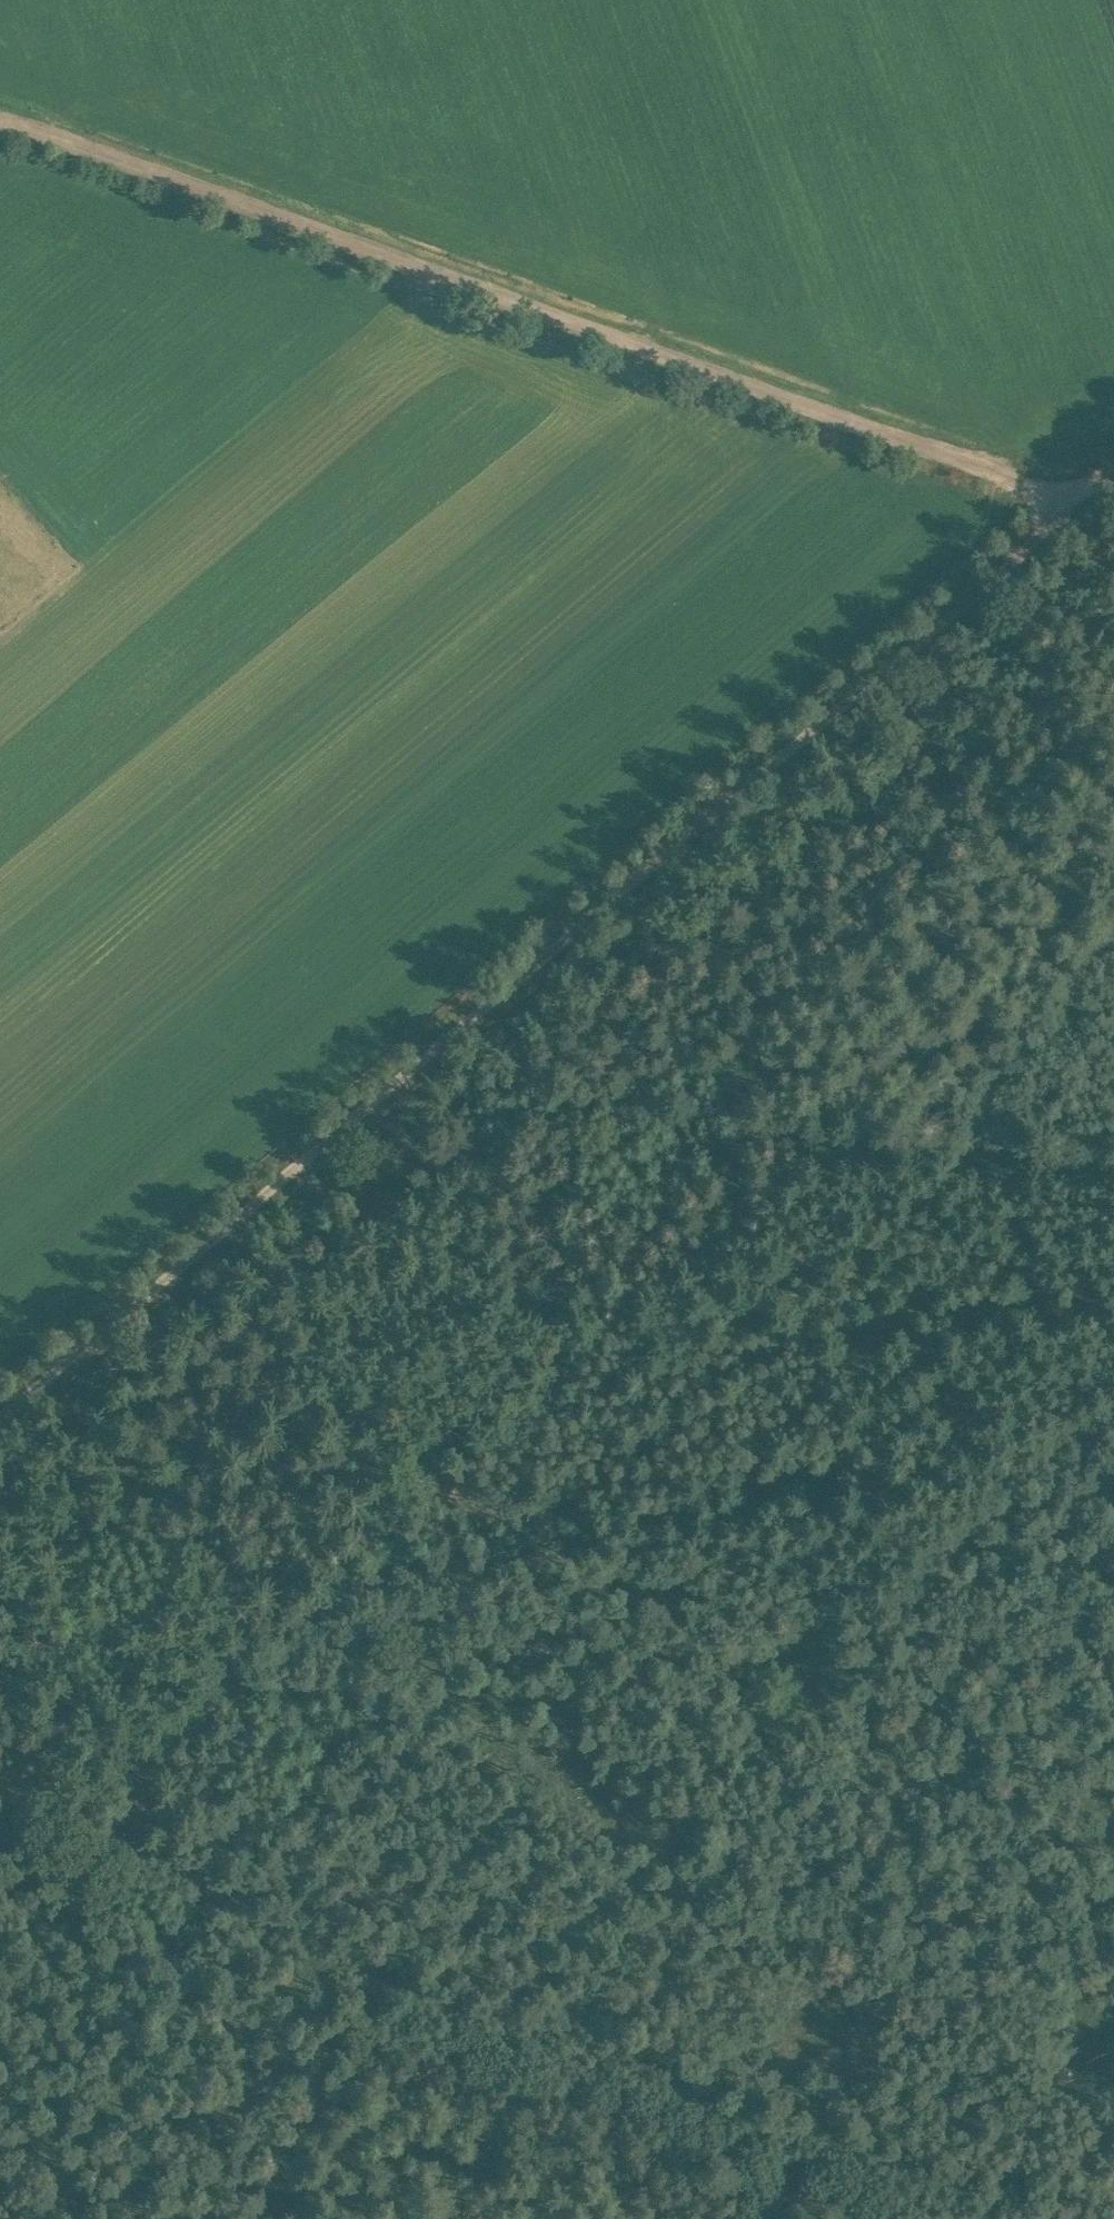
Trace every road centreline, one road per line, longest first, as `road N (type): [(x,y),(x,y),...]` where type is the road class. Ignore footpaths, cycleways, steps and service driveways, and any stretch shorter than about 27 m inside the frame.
road 1 (track): [(0,1408),(1084,491)]
road 2 (track): [(1084,491),(1016,481),(42,136)]

